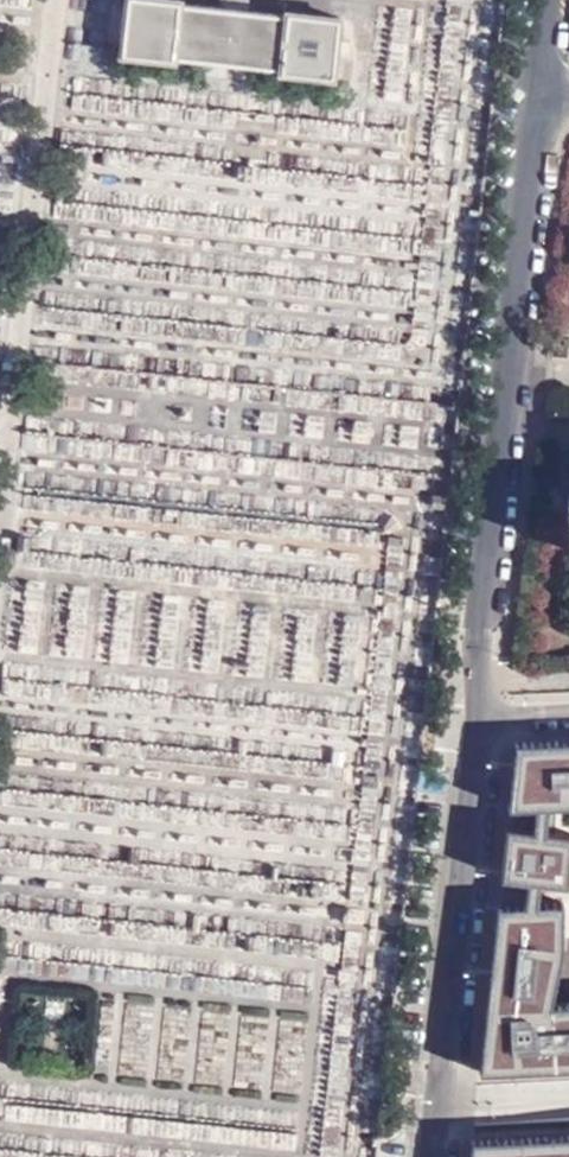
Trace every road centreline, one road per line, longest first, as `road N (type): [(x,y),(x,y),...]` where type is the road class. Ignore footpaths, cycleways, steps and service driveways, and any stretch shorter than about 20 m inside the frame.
road 1 (residential): [(477,720),(534,97)]
road 2 (residential): [(433,1156),(477,720)]

